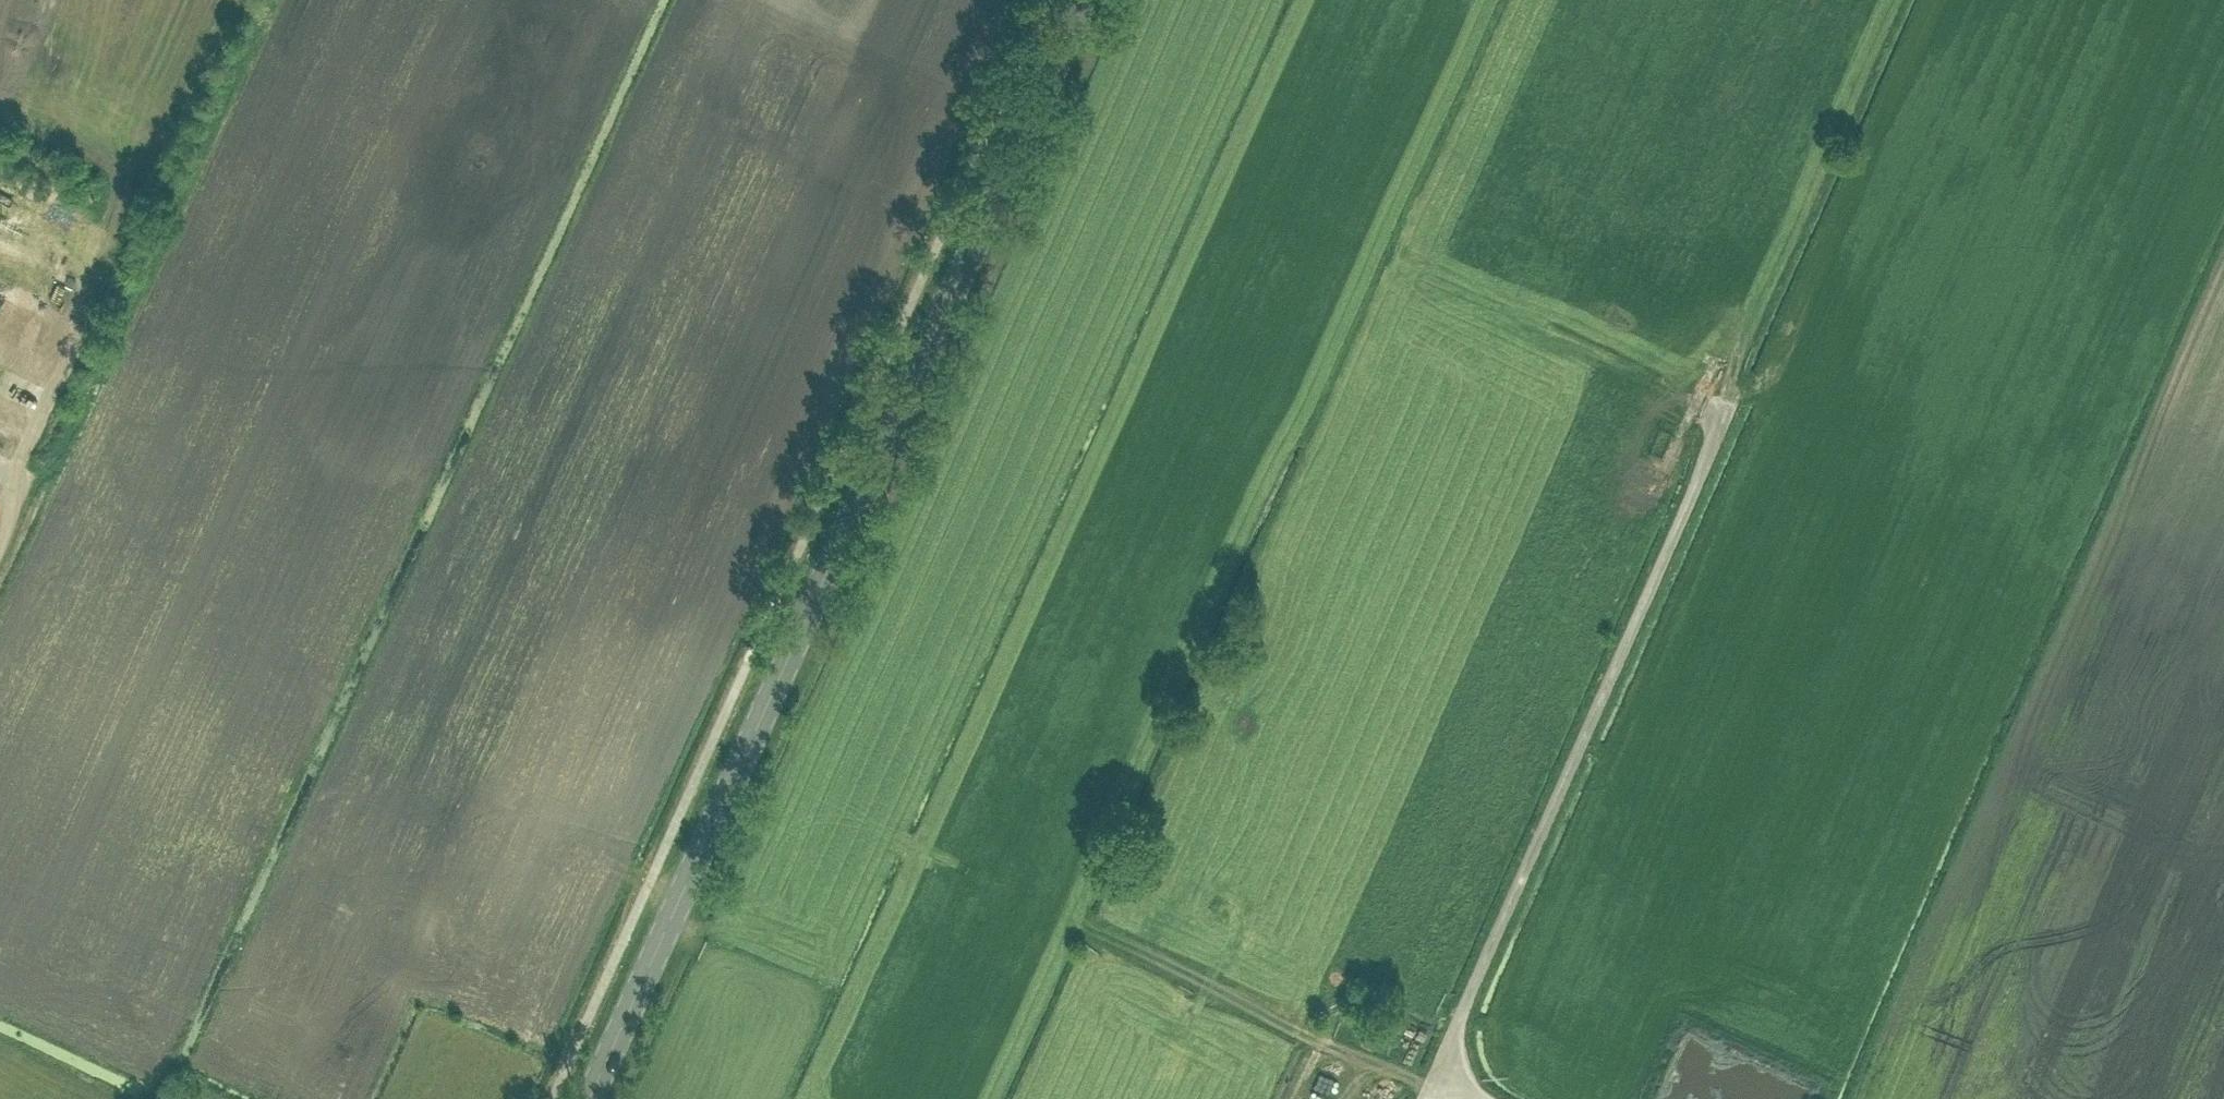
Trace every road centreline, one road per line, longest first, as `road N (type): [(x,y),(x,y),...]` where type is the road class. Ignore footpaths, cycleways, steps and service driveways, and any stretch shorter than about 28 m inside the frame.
road 1 (secondary): [(587,1098),(1084,0)]

